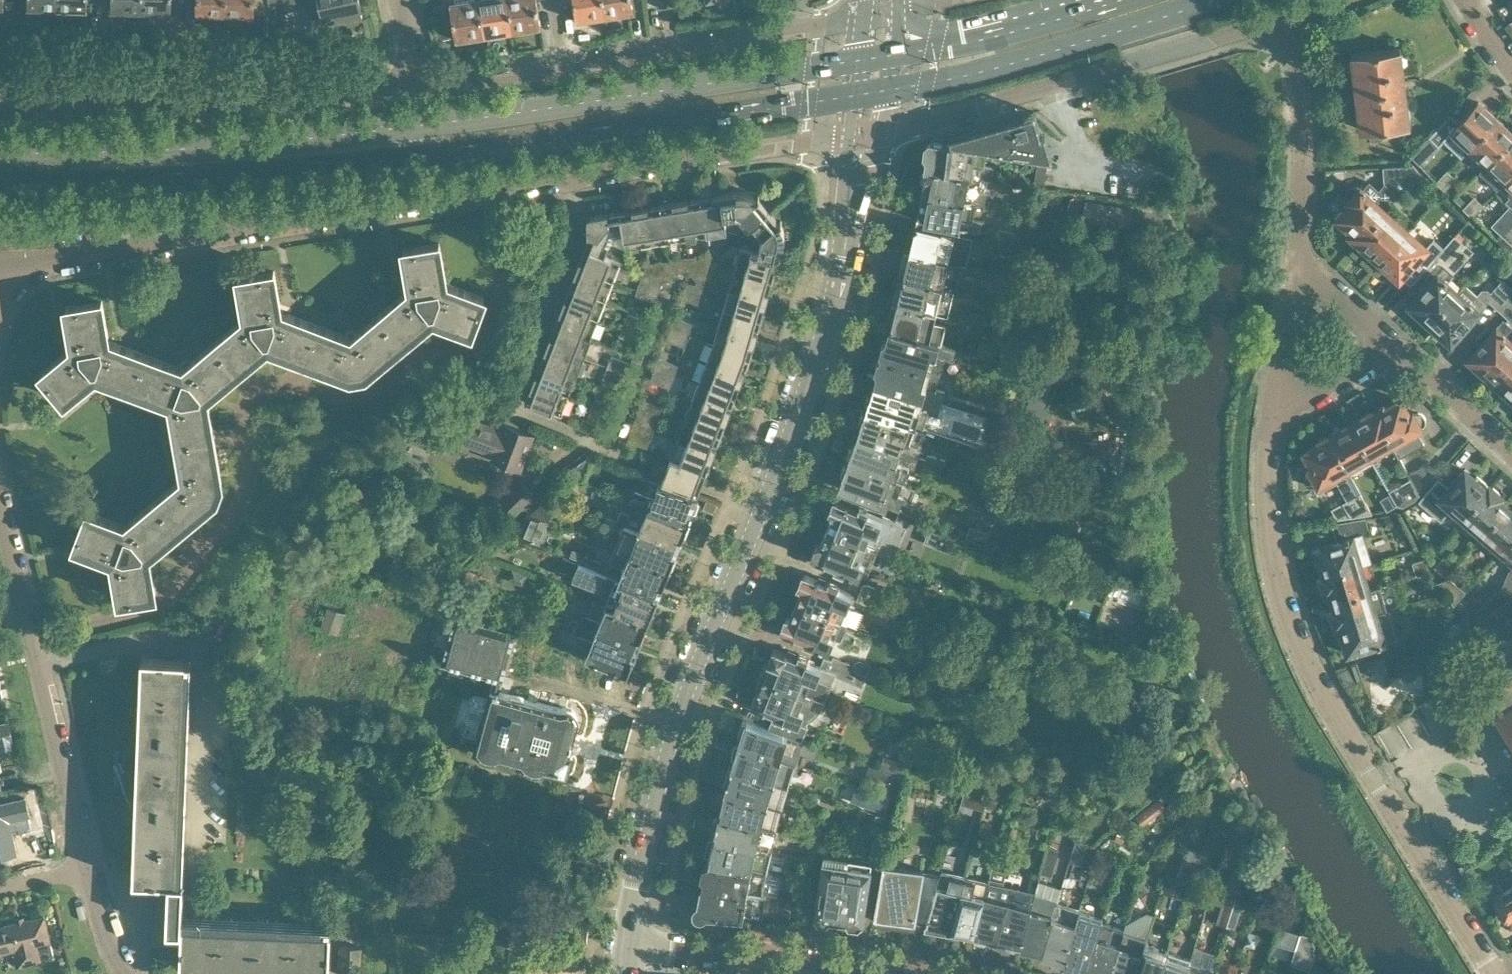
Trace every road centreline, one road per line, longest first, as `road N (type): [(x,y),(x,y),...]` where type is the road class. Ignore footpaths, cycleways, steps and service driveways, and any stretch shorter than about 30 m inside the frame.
road 1 (primary): [(860,60),(337,136),(0,152)]
road 2 (primary): [(0,186),(263,175),(855,95)]
road 3 (residential): [(6,272),(850,135)]
road 4 (tertiary): [(844,258),(819,355),(663,757),(626,944)]
road 5 (residential): [(1496,973),(1324,692),(1273,553),(1279,393)]
road 6 (residential): [(867,14),(415,86)]
road 7 (residential): [(882,129),(1283,15)]
road 8 (residential): [(0,110),(415,86)]
road 9 (primary): [(891,89),(977,73),(1215,0)]
road 10 (residential): [(918,973),(626,944)]
road 11 (residential): [(1296,275),(1301,135),(1283,15)]
road 12 (residential): [(83,863),(22,612)]
road 13 (primary): [(1118,0),(898,54)]
road 14 (residential): [(1511,453),(1382,339)]
road 15 (tertiary): [(844,258),(882,129)]
road 16 (tertiary): [(850,135),(844,258)]
road 17 (residential): [(132,973),(102,931),(83,863)]
road 18 (residential): [(1279,393),(1302,395),(1334,382),(1382,339)]

